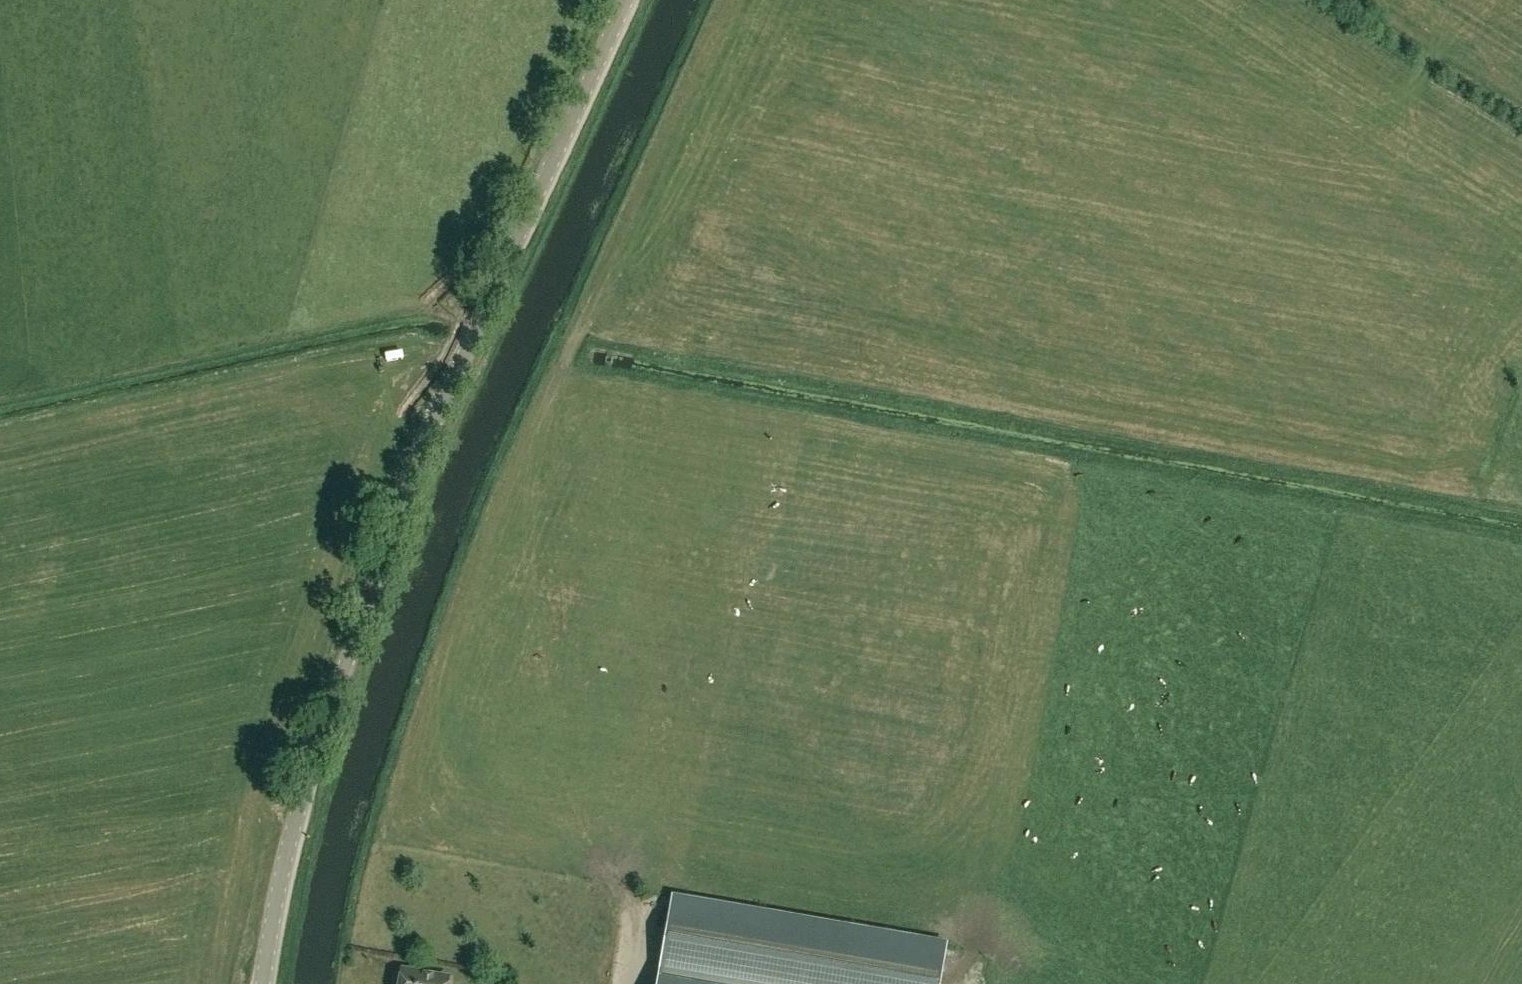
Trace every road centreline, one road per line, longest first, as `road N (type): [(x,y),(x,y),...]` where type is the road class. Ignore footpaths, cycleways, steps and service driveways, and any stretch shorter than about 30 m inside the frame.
road 1 (tertiary): [(267,983),(298,820),(407,489),(629,0)]

